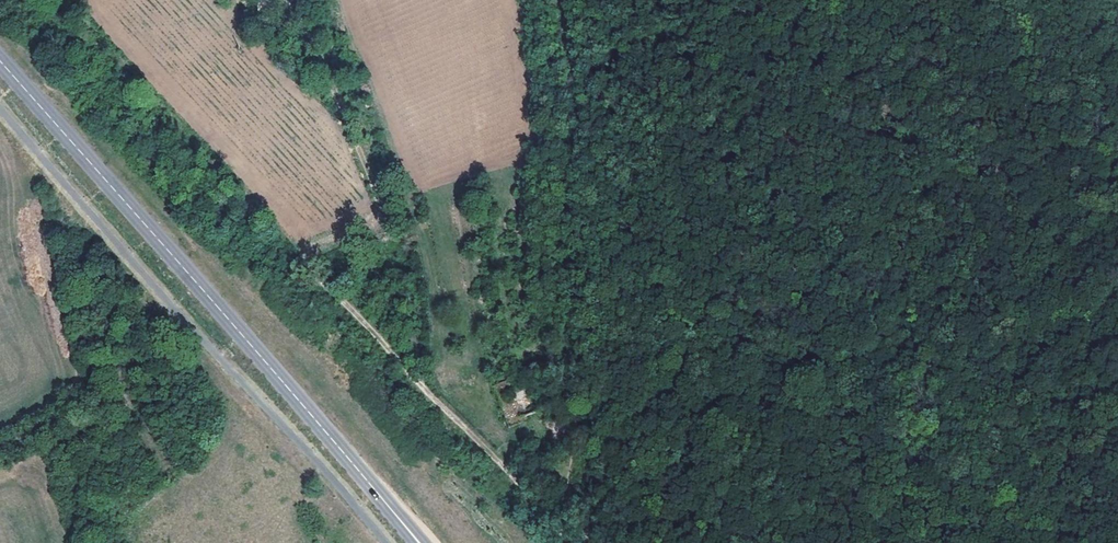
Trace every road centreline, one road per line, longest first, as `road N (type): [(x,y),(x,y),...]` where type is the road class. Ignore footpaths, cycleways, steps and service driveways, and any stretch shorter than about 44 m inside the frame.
road 1 (secondary): [(0,61),(419,542)]

